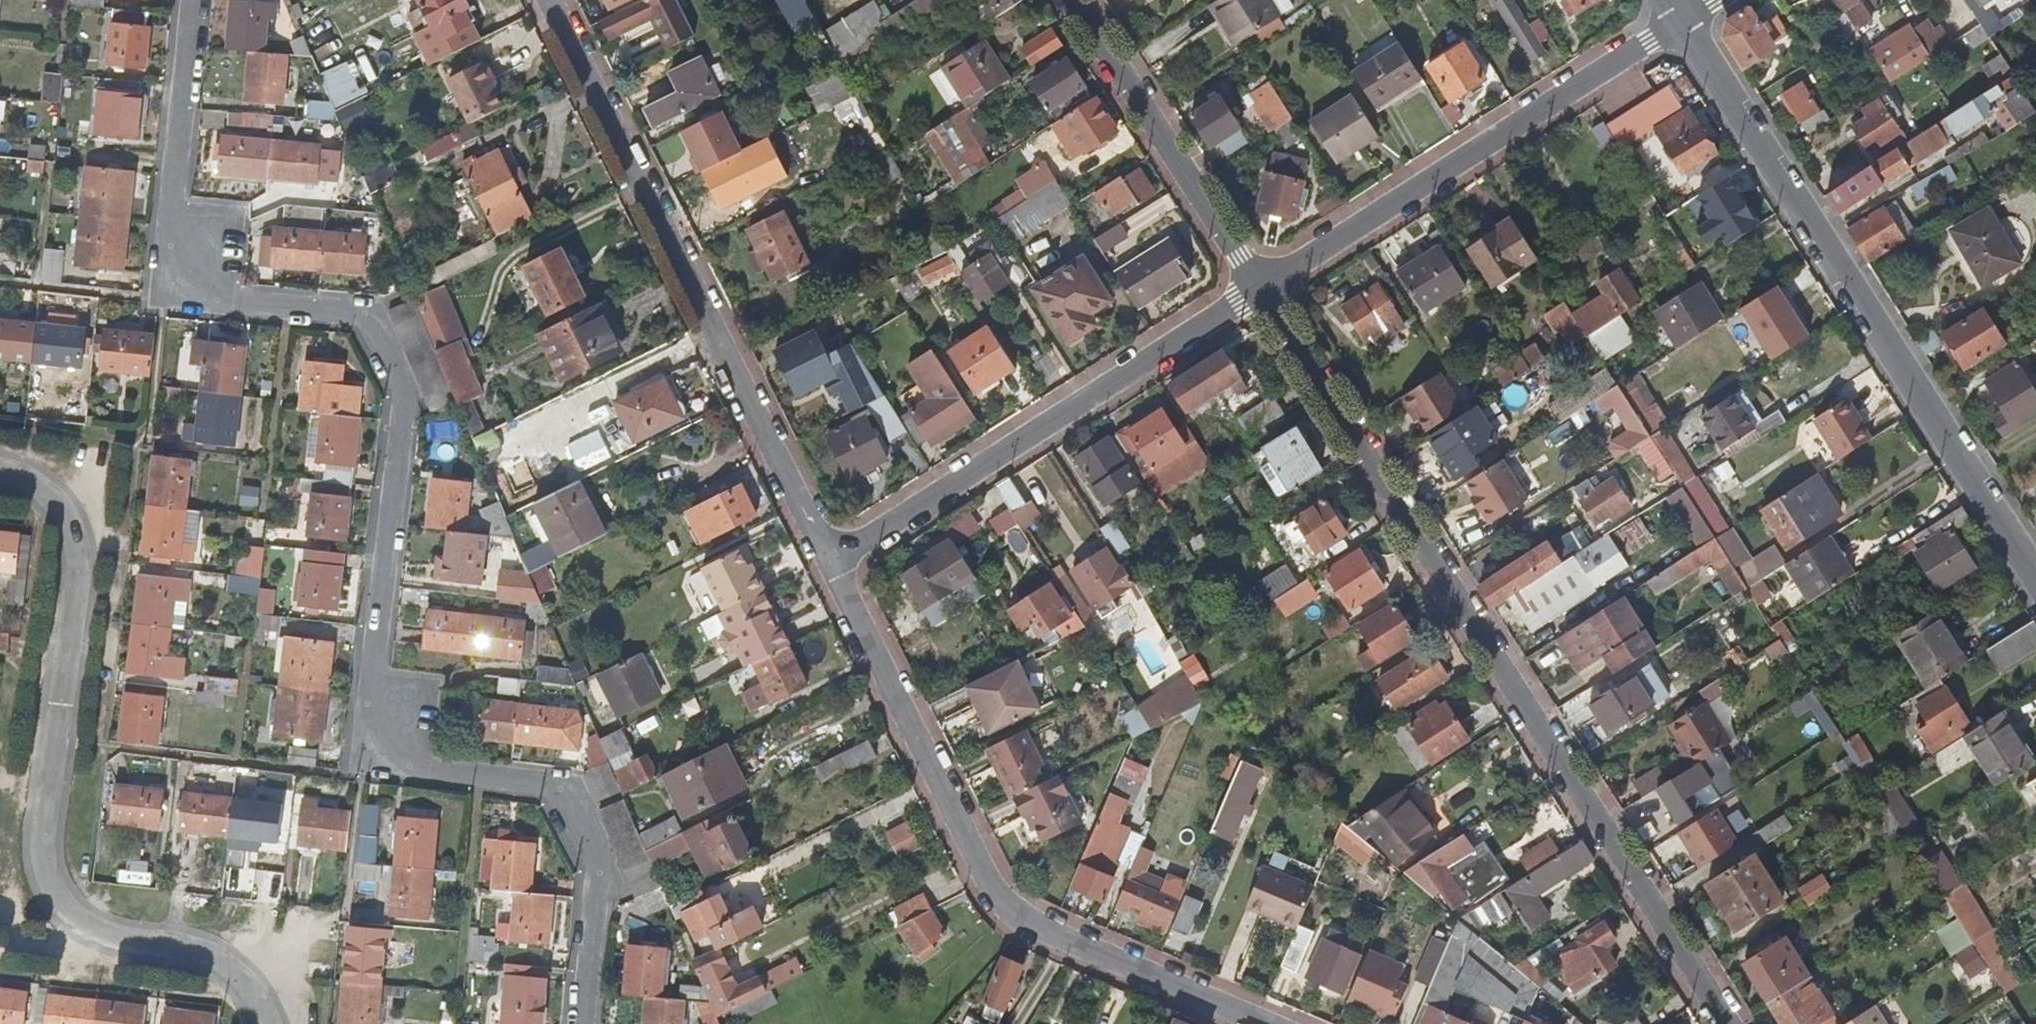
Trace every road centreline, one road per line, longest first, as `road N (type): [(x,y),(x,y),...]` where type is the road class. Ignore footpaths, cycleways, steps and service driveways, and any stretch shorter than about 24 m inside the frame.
road 1 (residential): [(585,1023),(599,869),(561,792),(425,767),(400,752),(374,712),(406,396),(364,317),(248,303),(217,290),(180,241),(171,209),(192,0)]
road 2 (residential): [(1256,290),(1724,1023)]
road 3 (residential): [(0,470),(59,500),(81,533),(46,843),(62,910),(111,937),(223,962),(253,984),(273,1023)]
road 4 (residential): [(1264,1023),(1037,928),(1007,905),(831,561)]
road 5 (residential): [(1679,23),(2035,580)]
road 6 (residential): [(554,0),(831,561)]
road 7 (residential): [(831,561),(1256,290)]
road 8 (residential): [(1256,290),(1679,23)]
road 9 (residential): [(1256,290),(1071,0)]

